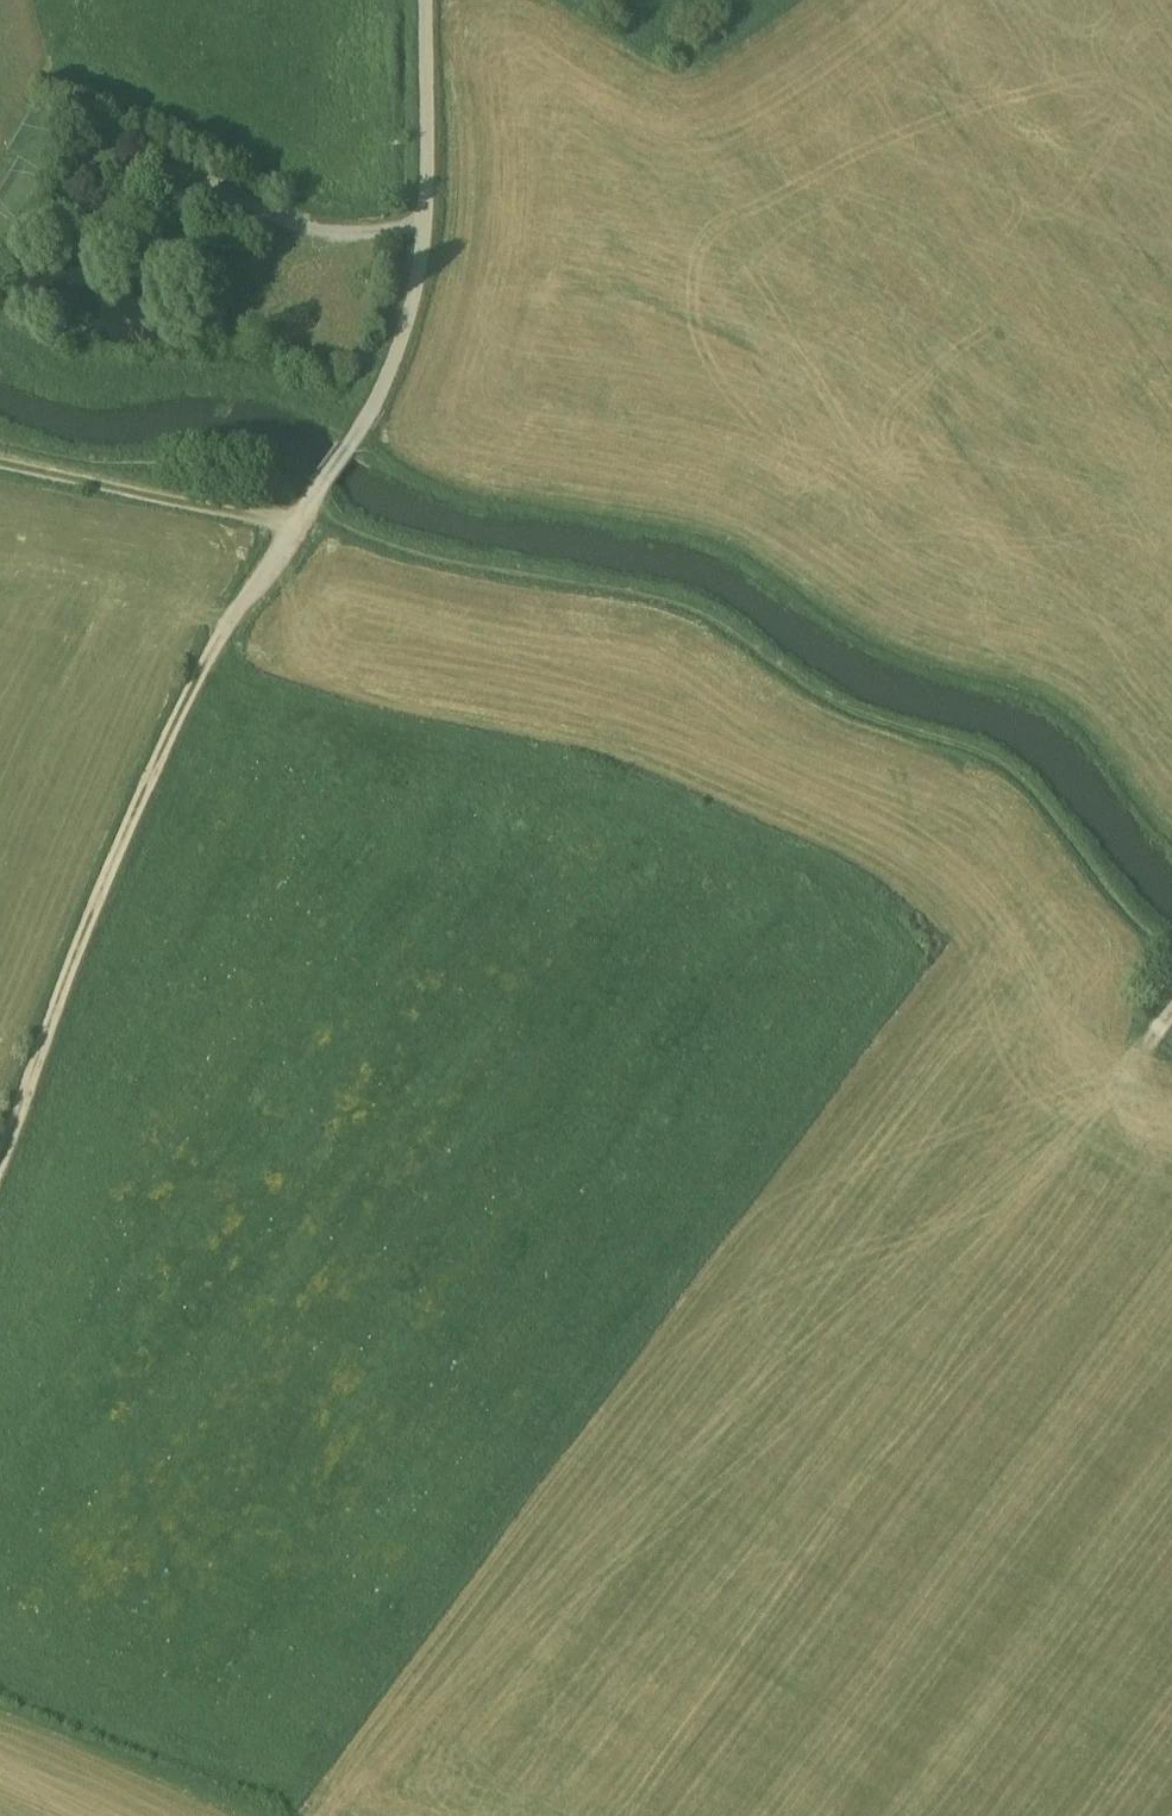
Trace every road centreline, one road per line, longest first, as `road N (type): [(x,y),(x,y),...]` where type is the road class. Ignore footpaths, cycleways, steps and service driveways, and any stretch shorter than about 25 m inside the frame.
road 1 (track): [(0,1134),(71,940),(213,647),(314,496)]
road 2 (unclassified): [(314,496),(346,453),(378,383),(420,263),(426,197),(418,0)]
road 3 (track): [(295,525),(0,468)]

